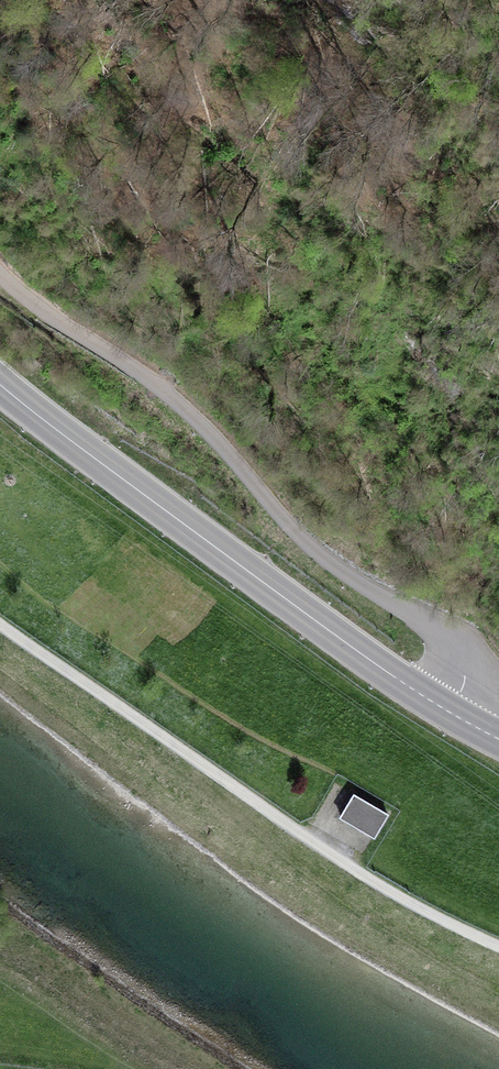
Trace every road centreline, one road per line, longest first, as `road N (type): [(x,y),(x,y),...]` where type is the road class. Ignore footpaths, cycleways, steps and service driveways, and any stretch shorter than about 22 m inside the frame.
road 1 (unclassified): [(0,277),(172,397),(312,546),(461,647),(465,681),(448,712)]
road 2 (secondary): [(448,712),(0,383)]

